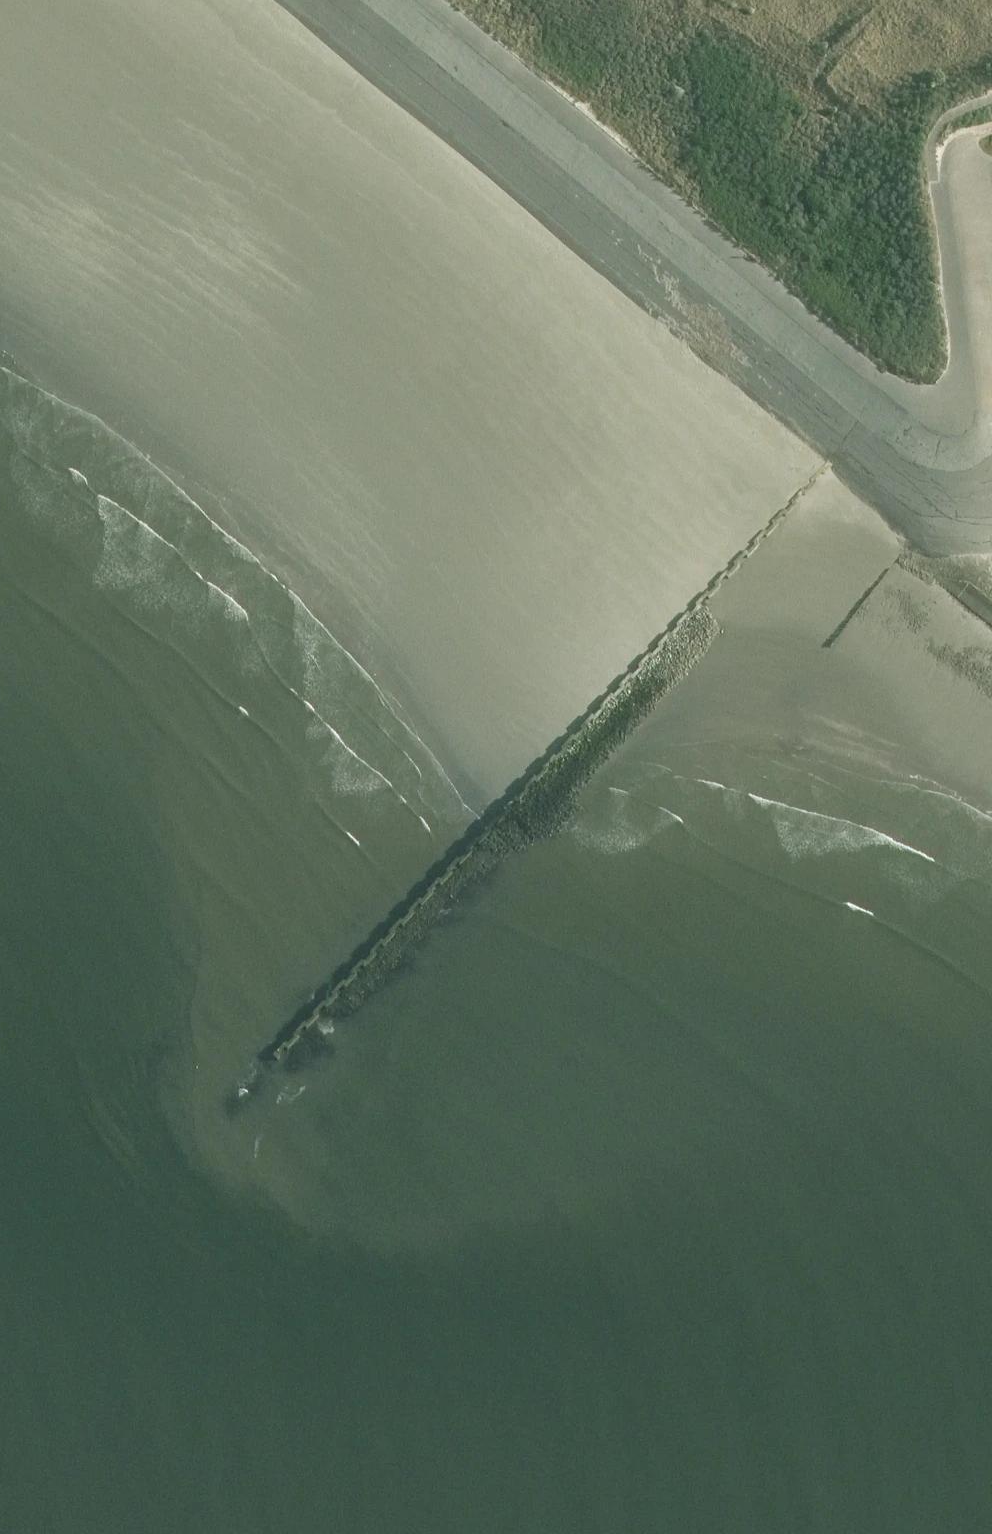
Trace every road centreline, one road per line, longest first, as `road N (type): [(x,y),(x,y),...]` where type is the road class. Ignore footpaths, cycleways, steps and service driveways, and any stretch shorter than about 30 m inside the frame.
road 1 (track): [(972,125),(940,145),(933,172),(958,378),(940,408),(914,408),(428,0)]

